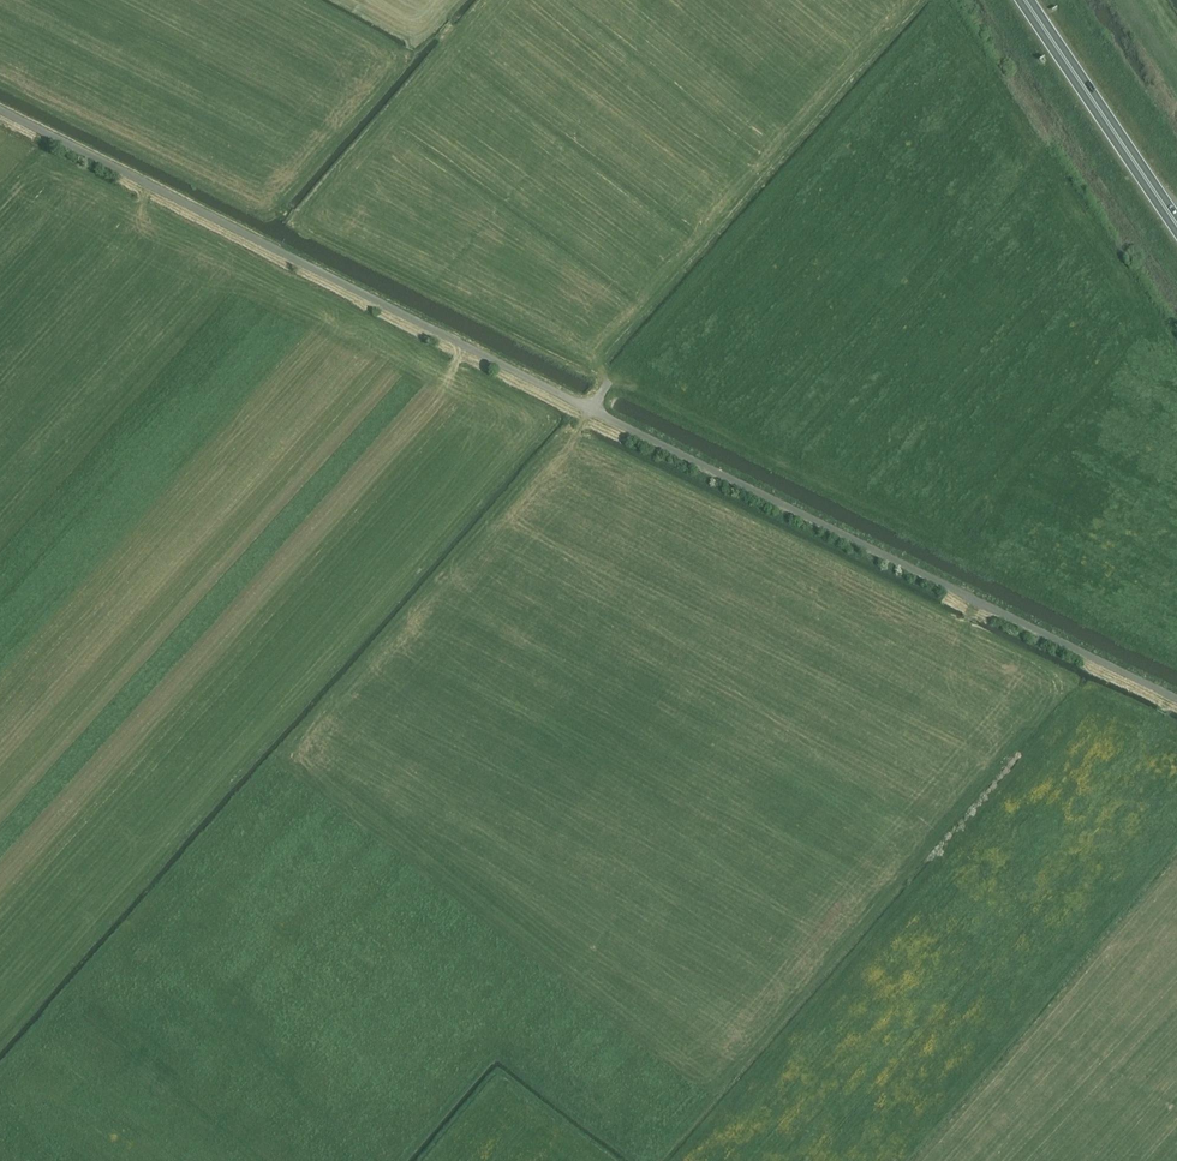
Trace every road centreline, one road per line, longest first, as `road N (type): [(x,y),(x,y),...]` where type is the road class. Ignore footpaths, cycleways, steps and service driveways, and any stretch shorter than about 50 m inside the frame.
road 1 (unclassified): [(1176,700),(0,110)]
road 2 (trunk): [(1176,221),(1028,0)]

